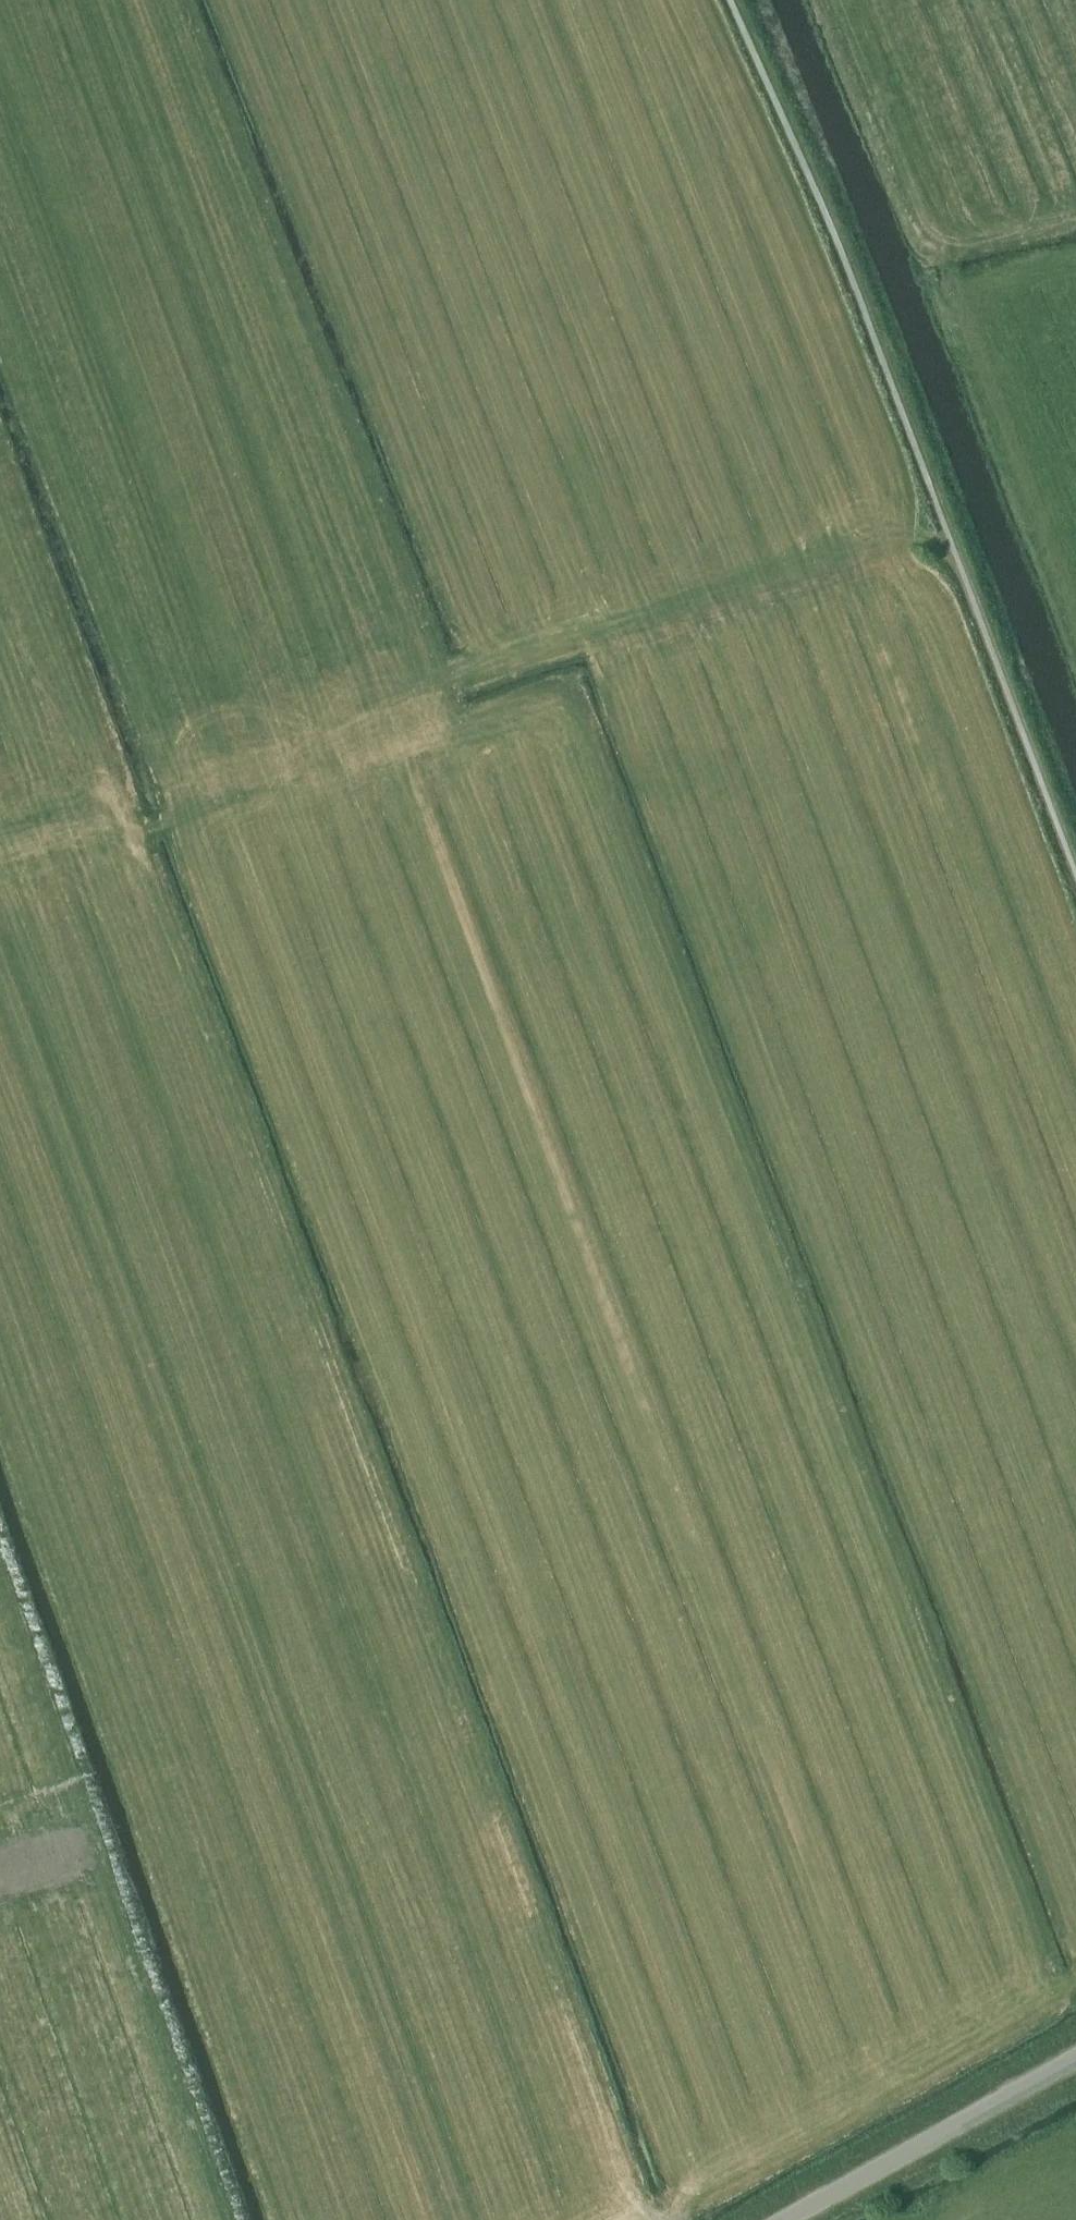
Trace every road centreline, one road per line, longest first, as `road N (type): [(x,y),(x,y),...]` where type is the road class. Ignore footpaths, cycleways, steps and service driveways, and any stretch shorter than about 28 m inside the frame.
road 1 (unclassified): [(784,2219),(1075,2057)]

